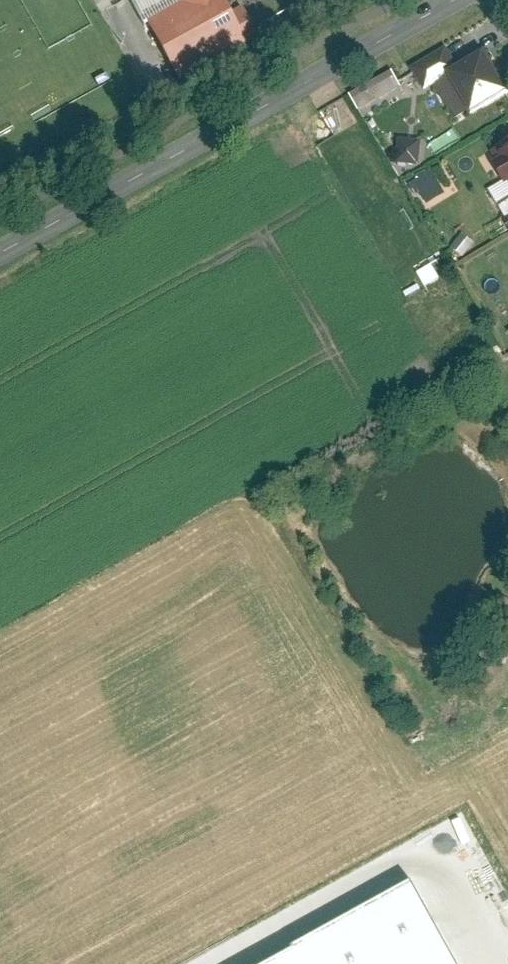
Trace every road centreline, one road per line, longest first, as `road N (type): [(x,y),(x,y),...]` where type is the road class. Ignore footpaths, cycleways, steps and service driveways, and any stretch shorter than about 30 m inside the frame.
road 1 (tertiary): [(0,260),(452,0)]

